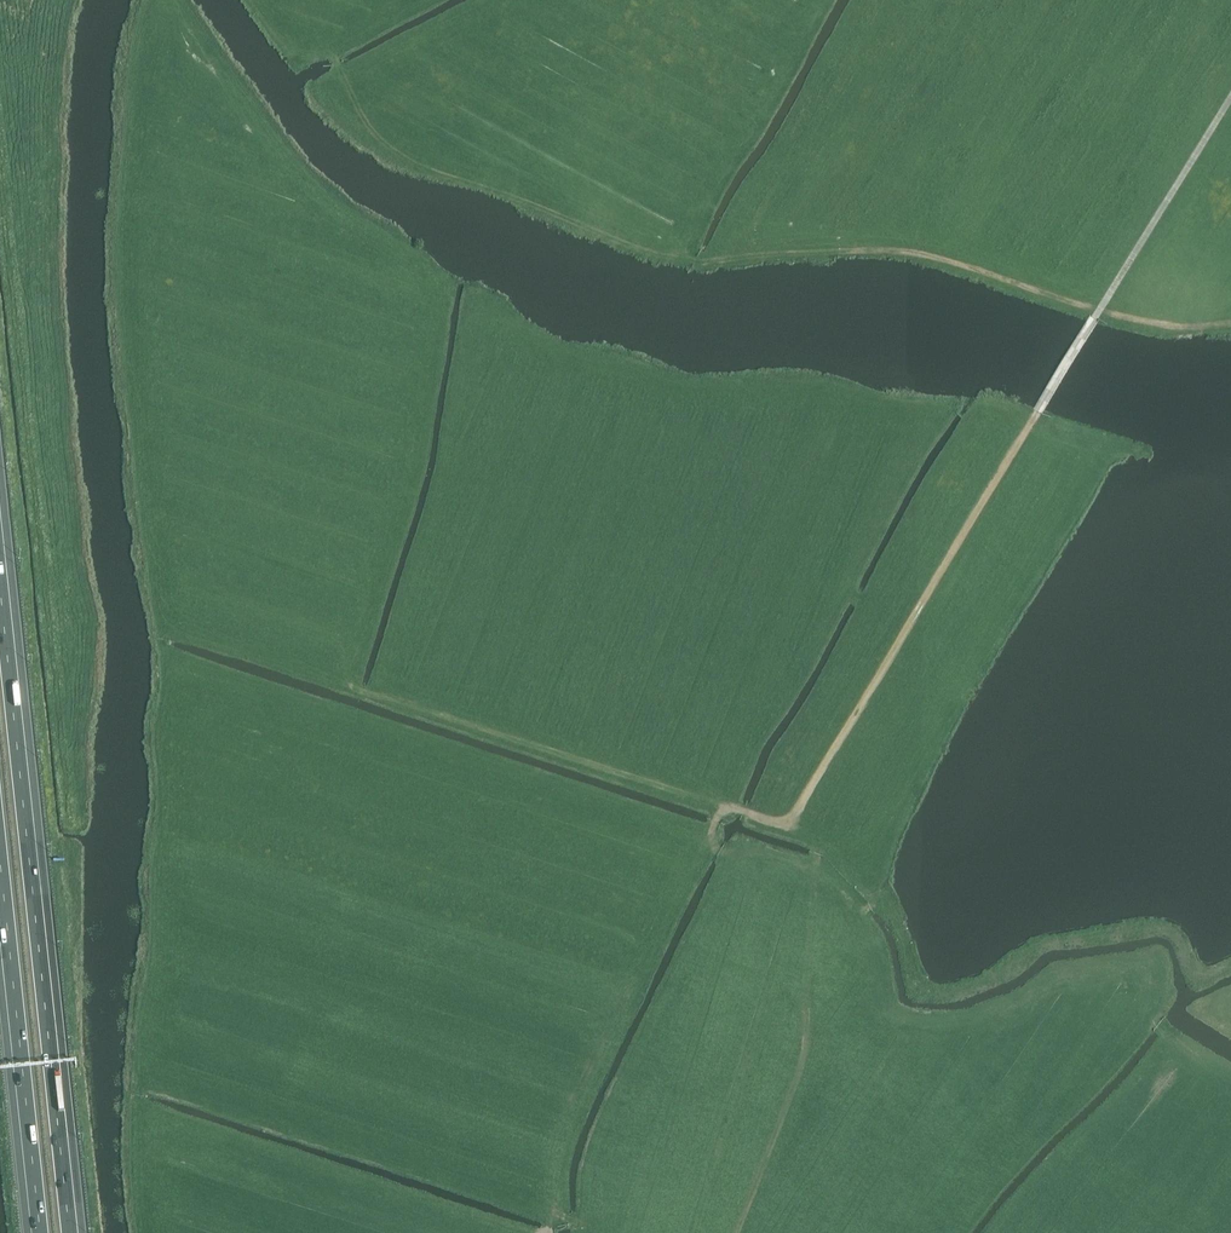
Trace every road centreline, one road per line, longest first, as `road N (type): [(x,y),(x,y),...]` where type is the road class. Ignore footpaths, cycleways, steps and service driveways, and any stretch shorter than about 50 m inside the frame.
road 1 (track): [(717,806),(777,824),(795,816),(1230,95)]
road 2 (motorway): [(74,1232),(0,541)]
road 3 (motorway): [(0,894),(37,1232)]

